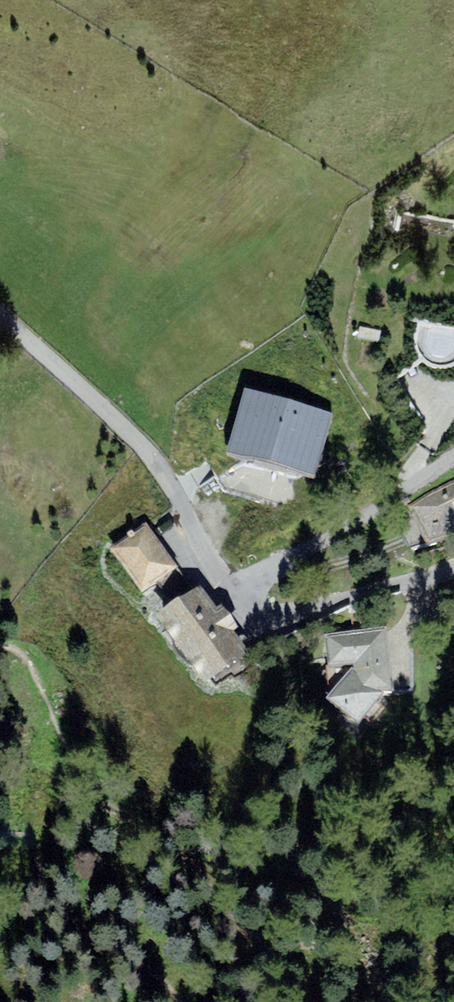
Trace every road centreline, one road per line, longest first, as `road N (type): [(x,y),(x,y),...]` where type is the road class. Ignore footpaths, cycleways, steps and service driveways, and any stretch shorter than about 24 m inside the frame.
road 1 (residential): [(234,587),(344,529),(453,456)]
road 2 (residential): [(234,587),(305,605),(453,566)]

